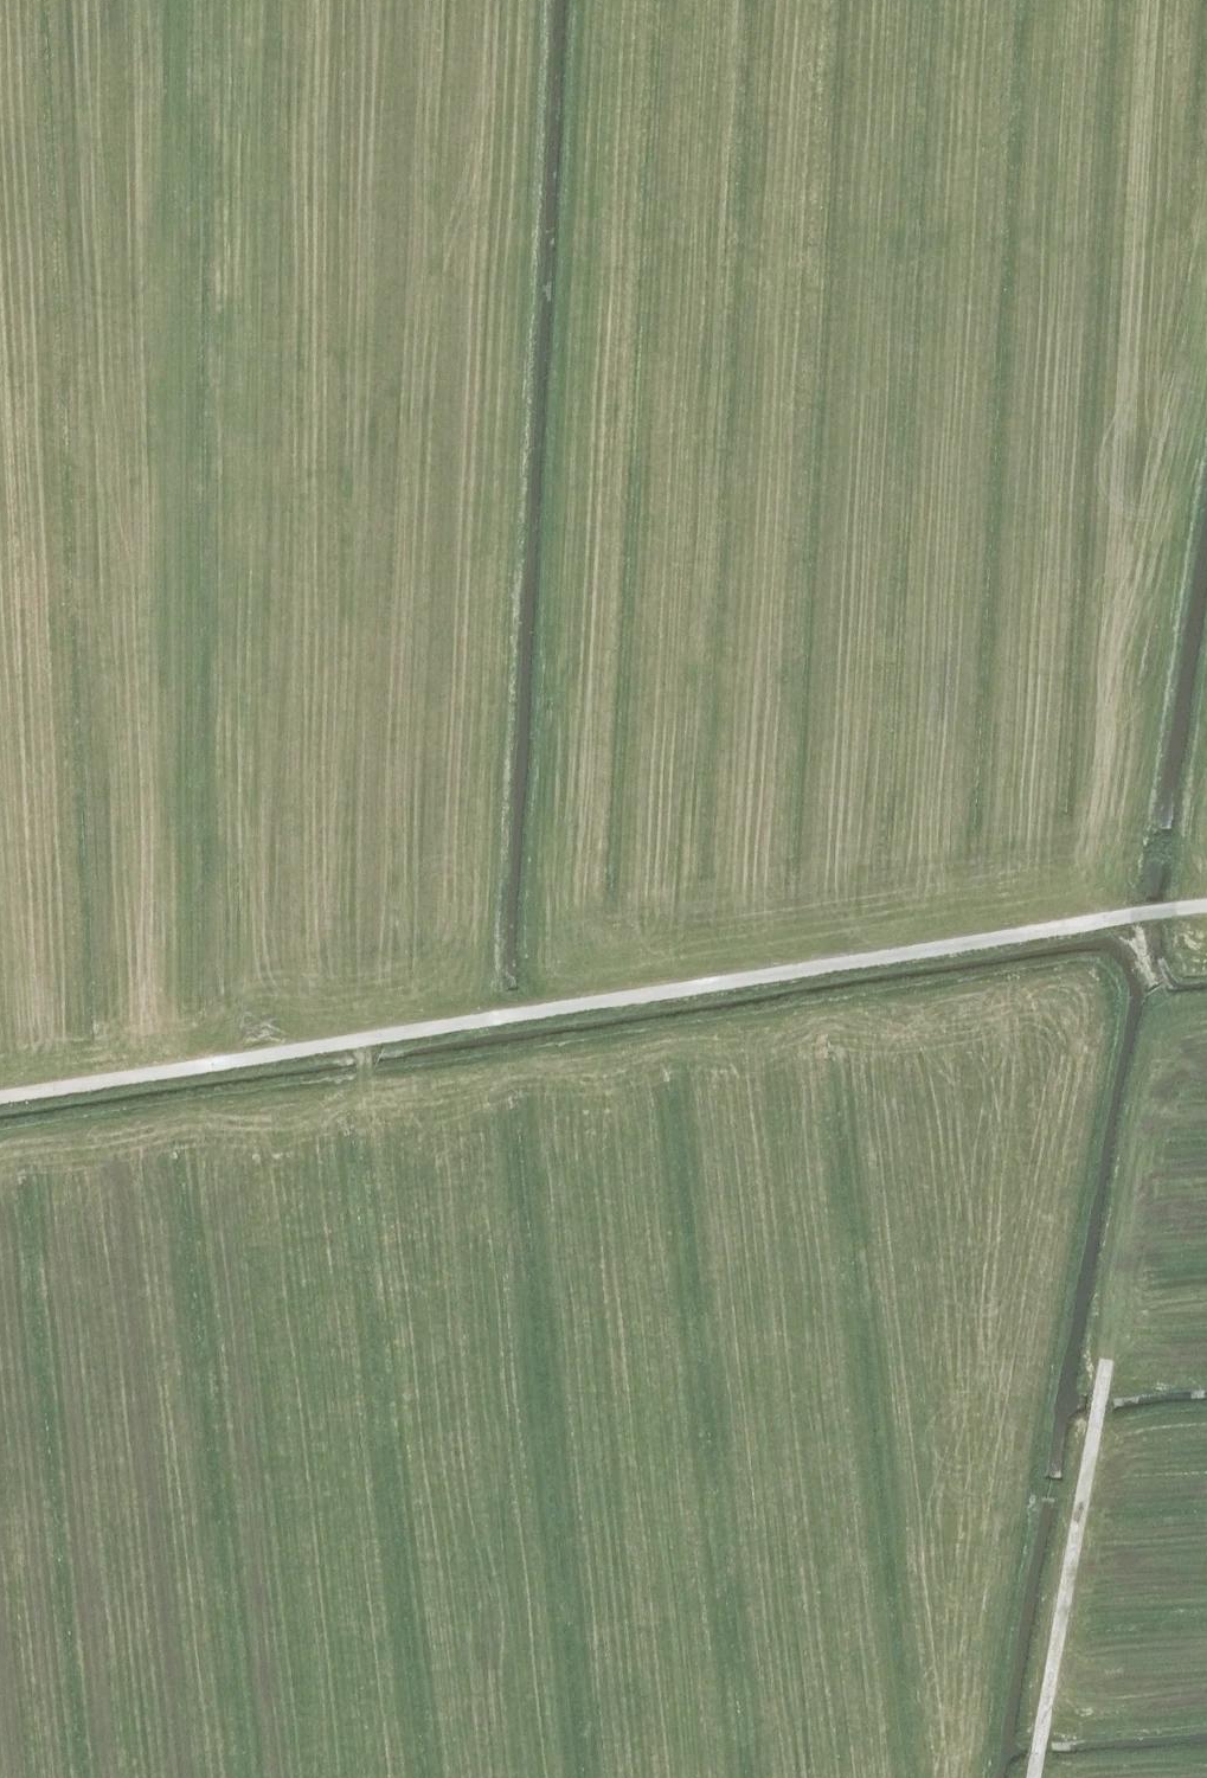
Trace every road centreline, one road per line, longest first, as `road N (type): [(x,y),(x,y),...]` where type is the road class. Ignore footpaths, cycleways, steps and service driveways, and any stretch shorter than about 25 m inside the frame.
road 1 (track): [(1034,1777),(1105,1363)]

